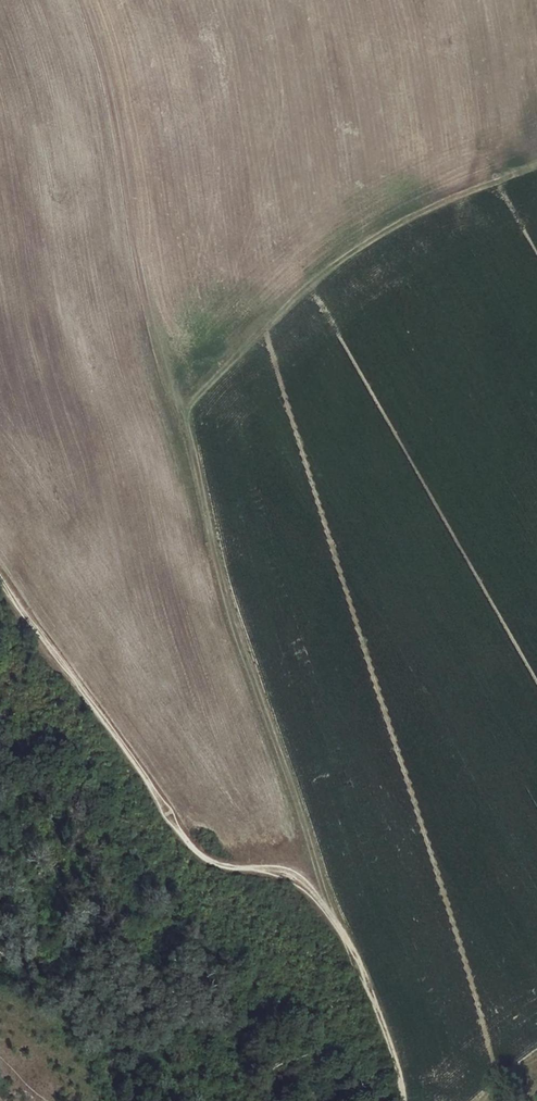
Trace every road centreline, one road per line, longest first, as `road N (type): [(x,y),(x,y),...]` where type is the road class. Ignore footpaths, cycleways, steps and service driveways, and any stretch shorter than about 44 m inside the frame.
road 1 (track): [(312,892),(322,879),(217,564),(180,409),(358,245),(420,209),(536,164)]
road 2 (track): [(405,1100),(356,954),(312,892),(283,871),(221,865),(196,852),(0,585)]
road 3 (track): [(180,409),(152,331),(109,85),(85,0)]

